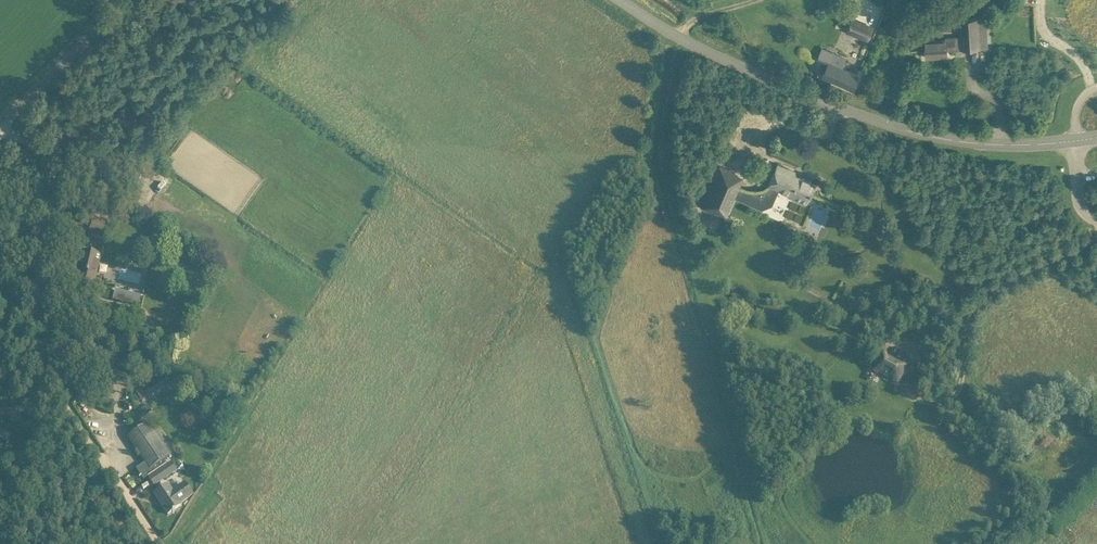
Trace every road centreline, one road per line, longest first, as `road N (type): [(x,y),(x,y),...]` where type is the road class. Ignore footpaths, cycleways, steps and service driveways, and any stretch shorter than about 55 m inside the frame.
road 1 (unclassified): [(1076,141),(988,145),(853,110),(684,38),(623,0)]
road 2 (track): [(162,543),(62,411),(40,367),(50,185),(23,148)]
road 3 (unclassified): [(1,126),(129,0)]

